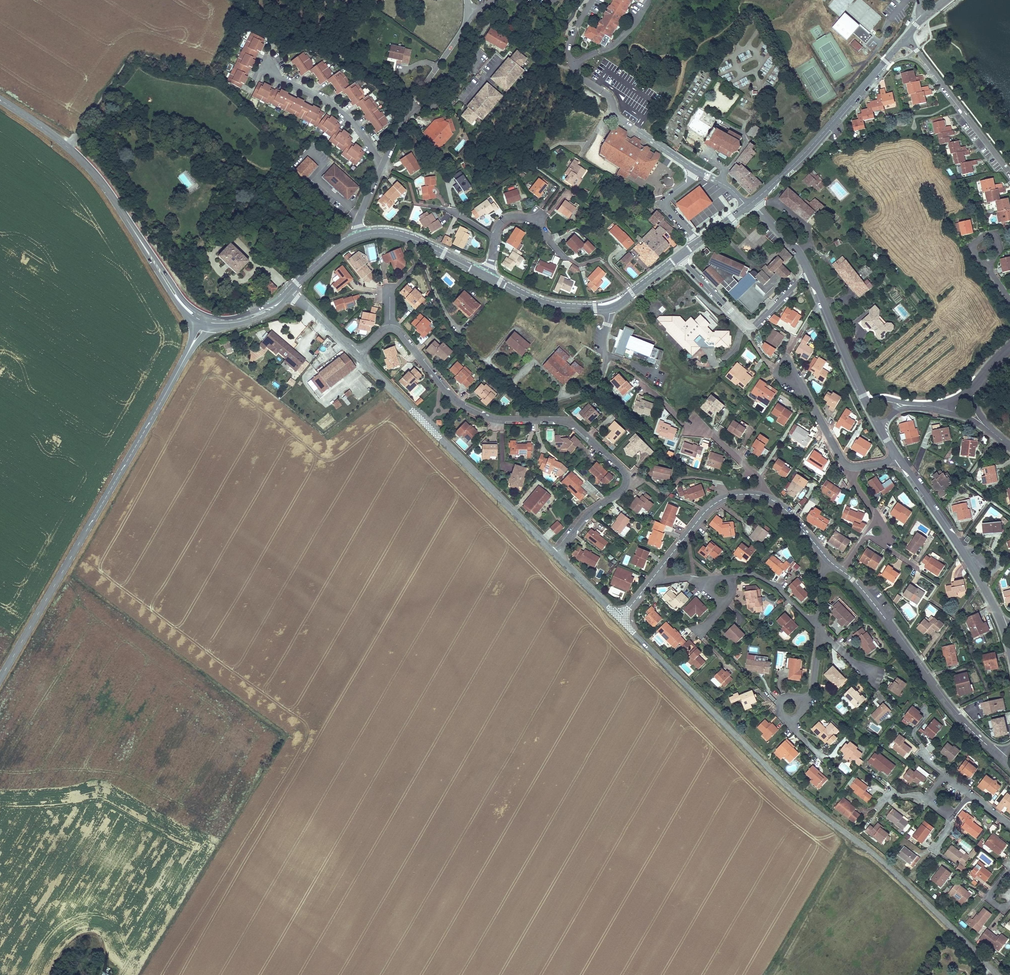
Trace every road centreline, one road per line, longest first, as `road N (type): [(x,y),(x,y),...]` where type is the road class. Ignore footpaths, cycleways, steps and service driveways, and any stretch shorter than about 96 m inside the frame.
road 1 (residential): [(997,974),(901,879),(778,779),(620,619)]
road 2 (residential): [(357,356),(384,329),(396,328),(457,401),(493,417),(568,421),(617,462),(625,485),(587,513),(555,556)]
road 3 (tertiary): [(205,319),(0,678)]
road 4 (tertiary): [(0,100),(86,165),(176,295),(205,319)]
road 5 (residential): [(555,556),(357,356)]
road 6 (residential): [(841,570),(999,755)]
road 7 (unclassified): [(752,202),(907,37)]
road 8 (unclassified): [(485,276),(546,305),(604,310),(680,256)]
road 9 (residential): [(899,458),(1002,626)]
road 10 (residential): [(811,275),(750,329),(680,256)]
road 11 (residential): [(907,37),(1009,172)]
road 12 (residential): [(696,170),(618,116),(573,64)]
road 13 (residential): [(381,167),(345,115),(263,65)]
road 14 (track): [(853,838),(773,974)]
road 15 (residential): [(653,577),(717,502),(768,498)]
road 16 (residential): [(811,275),(867,403)]
road 17 (unclassified): [(358,237),(408,238),(485,276)]
road 18 (residential): [(411,107),(463,29),(467,0)]
road 19 (track): [(41,974),(77,932),(98,938),(121,974)]

